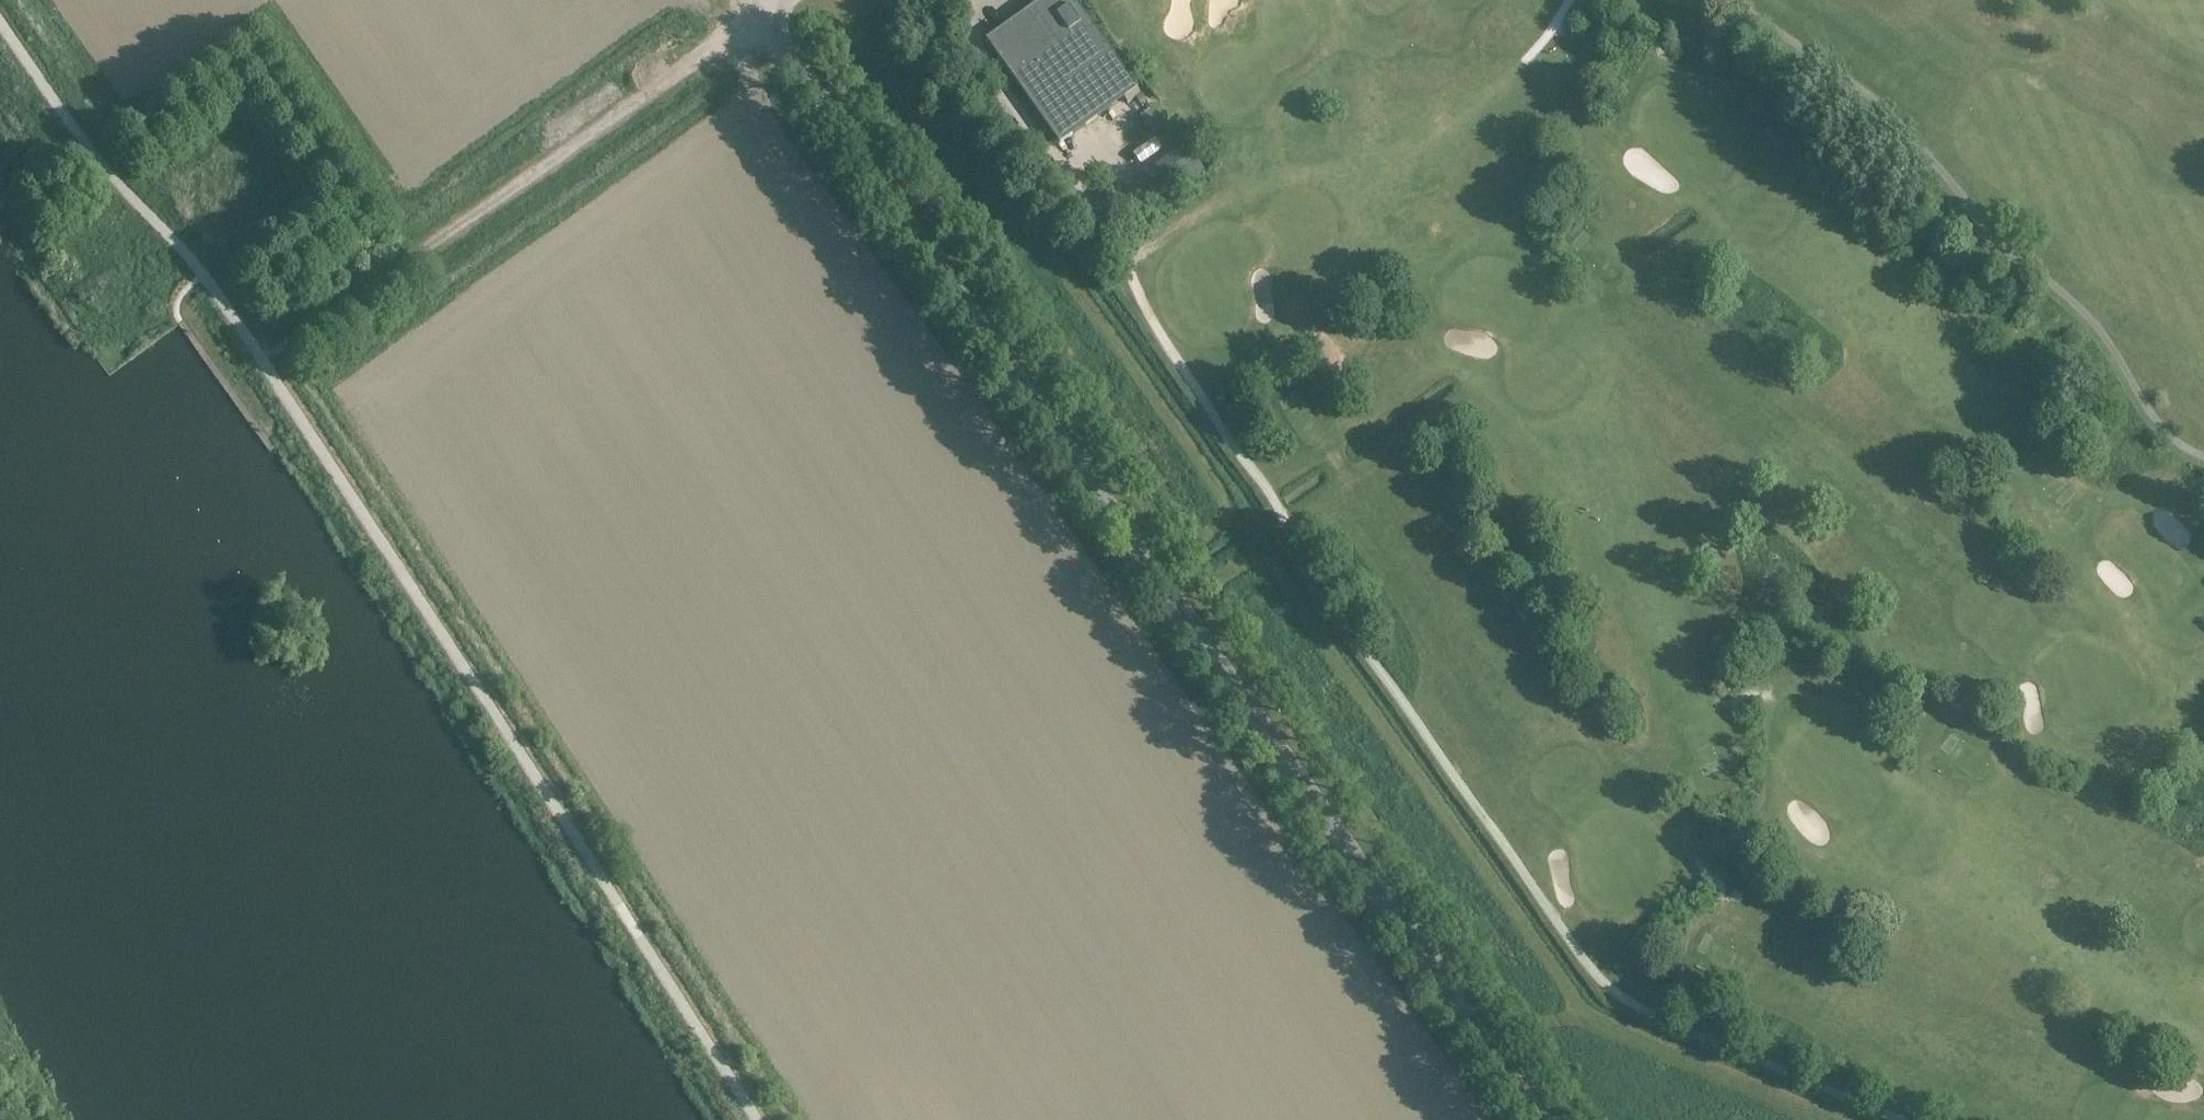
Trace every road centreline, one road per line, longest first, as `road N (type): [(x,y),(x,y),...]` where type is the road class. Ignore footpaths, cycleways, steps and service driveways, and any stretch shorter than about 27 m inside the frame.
road 1 (unclassified): [(1554,1119),(755,19)]
road 2 (unclassified): [(295,331),(755,19)]

